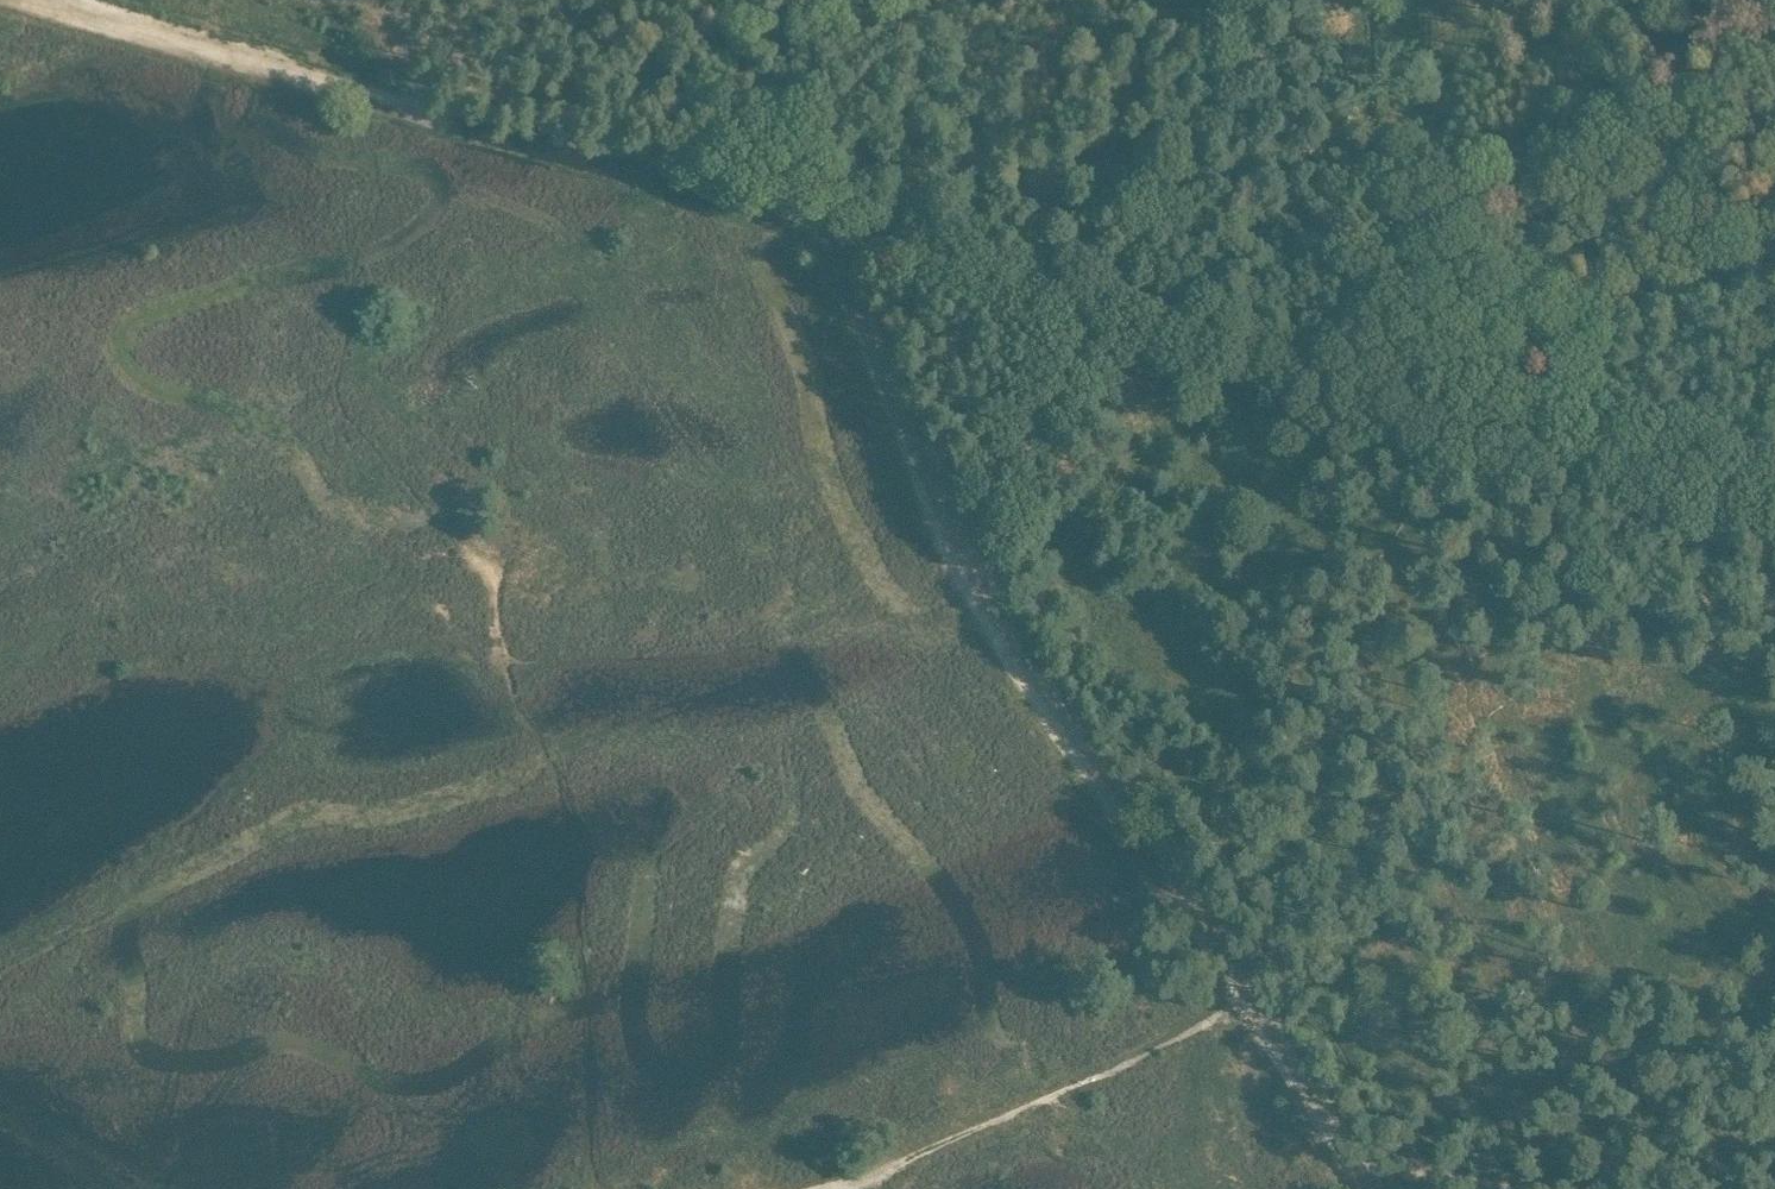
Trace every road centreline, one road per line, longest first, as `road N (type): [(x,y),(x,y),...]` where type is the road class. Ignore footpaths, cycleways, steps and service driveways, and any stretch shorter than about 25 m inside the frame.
road 1 (track): [(14,0),(822,230)]
road 2 (track): [(822,230),(1108,303),(1184,147),(1271,0)]
road 3 (track): [(1241,1003),(1045,718),(962,575)]
road 4 (track): [(962,575),(828,262),(822,230)]
road 5 (track): [(1361,1188),(1241,1003)]
road 6 (track): [(1376,1188),(1424,1176),(1524,1188)]

